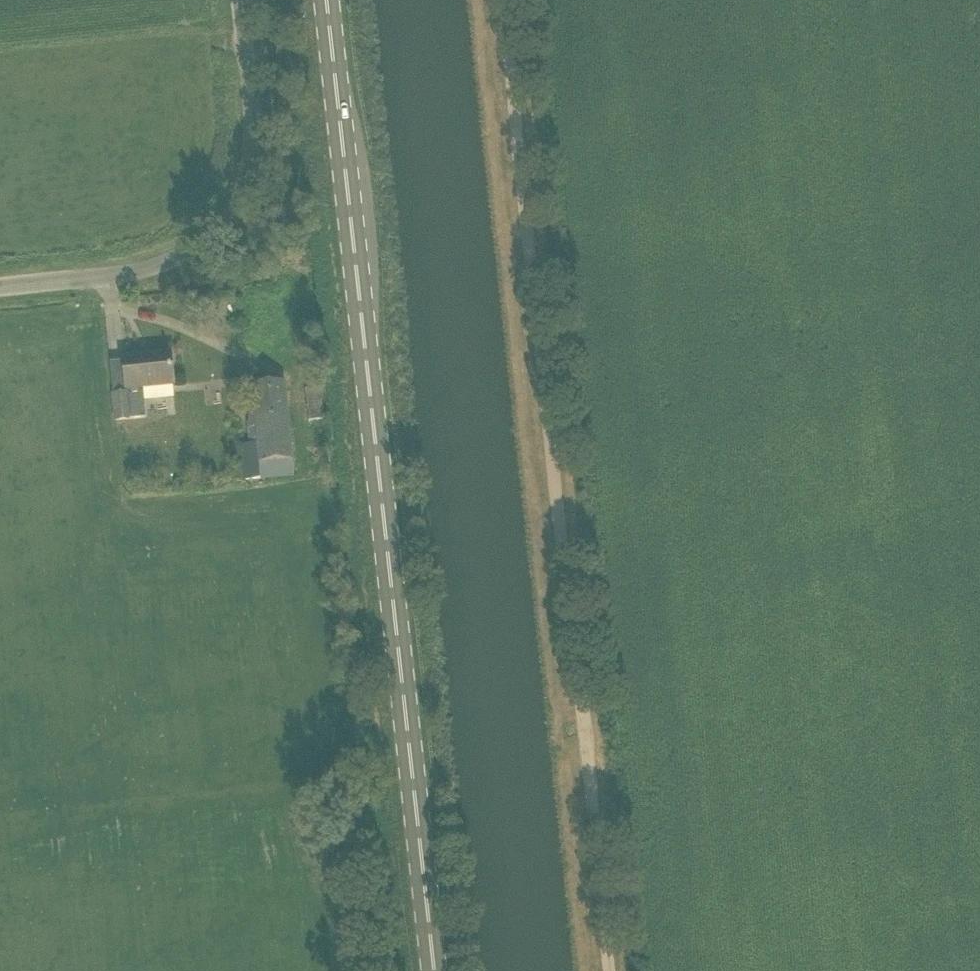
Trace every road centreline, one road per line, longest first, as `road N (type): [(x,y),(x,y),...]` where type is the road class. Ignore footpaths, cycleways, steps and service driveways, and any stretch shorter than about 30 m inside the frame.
road 1 (primary): [(436,970),(328,0)]
road 2 (track): [(604,970),(498,0)]
road 3 (unclassified): [(0,293),(108,283),(189,258),(233,222),(255,151),(238,0)]

